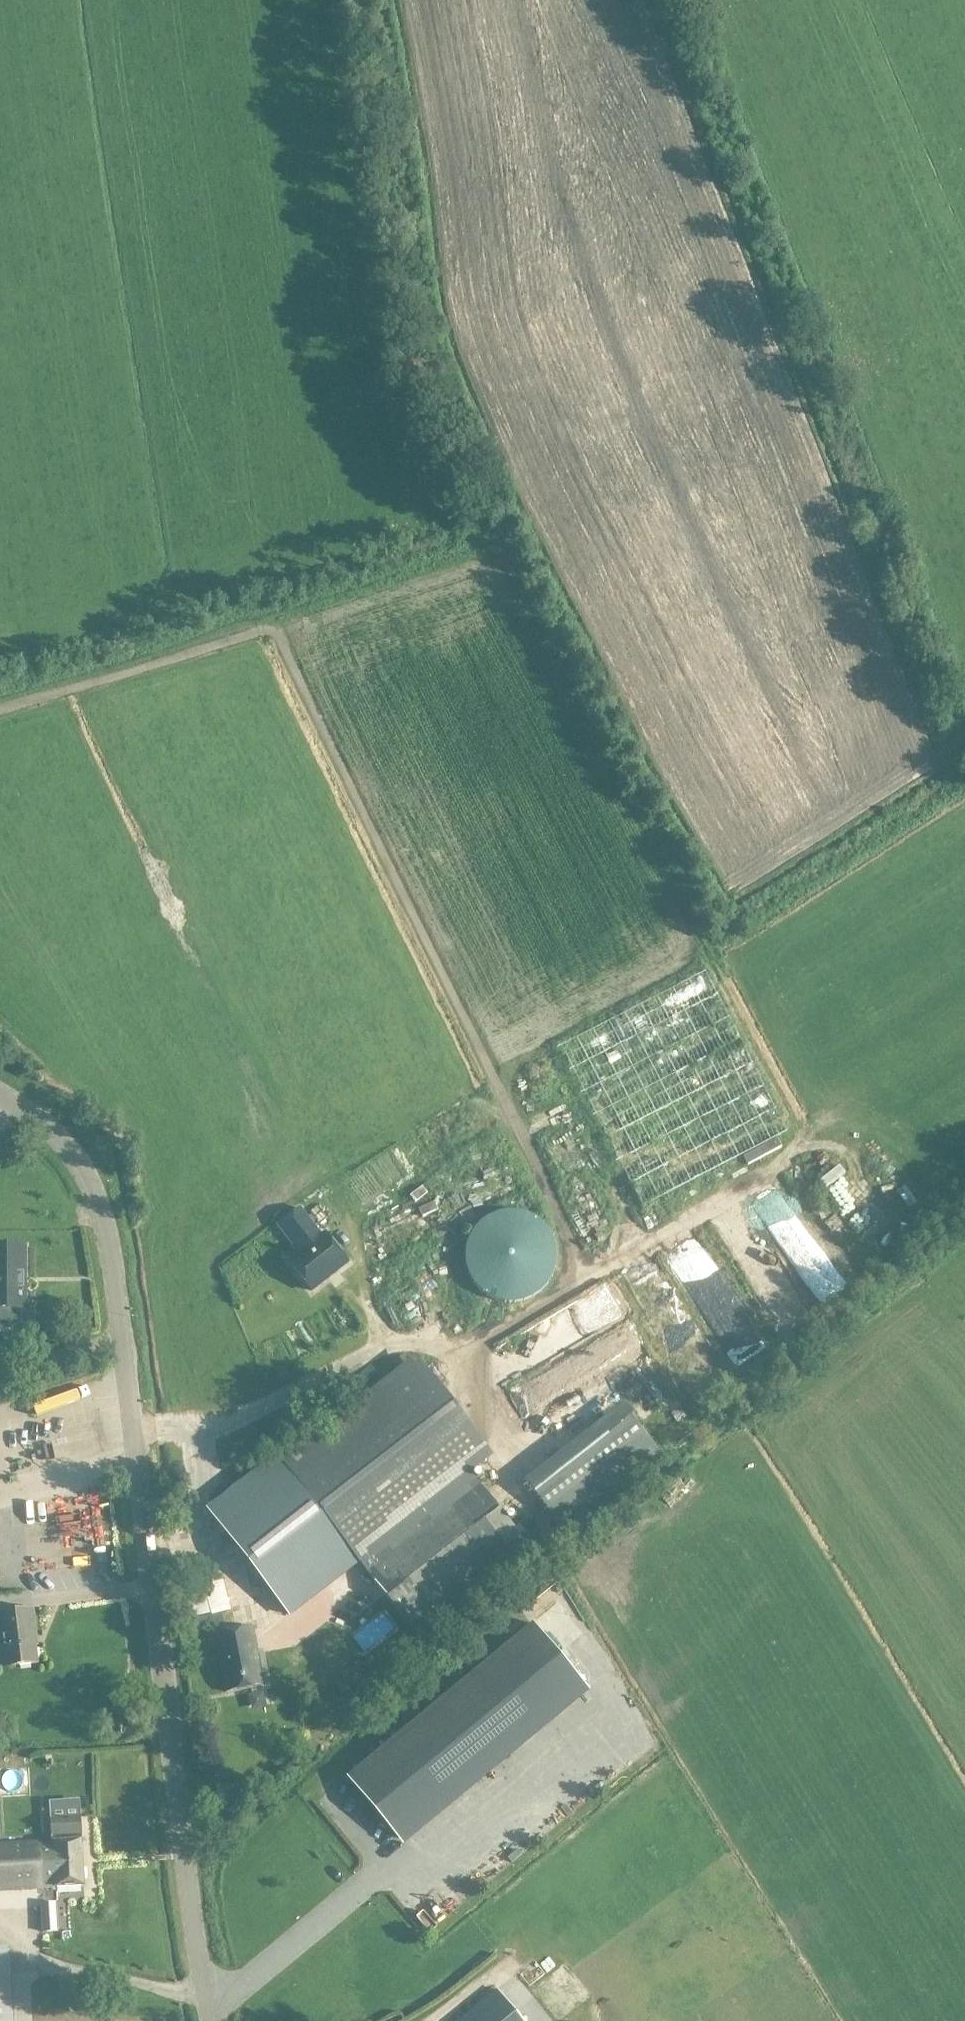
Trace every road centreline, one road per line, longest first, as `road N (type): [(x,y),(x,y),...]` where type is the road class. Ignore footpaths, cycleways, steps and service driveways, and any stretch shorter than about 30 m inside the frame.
road 1 (unclassified): [(210,2020),(100,1212),(59,1138),(0,1096)]

